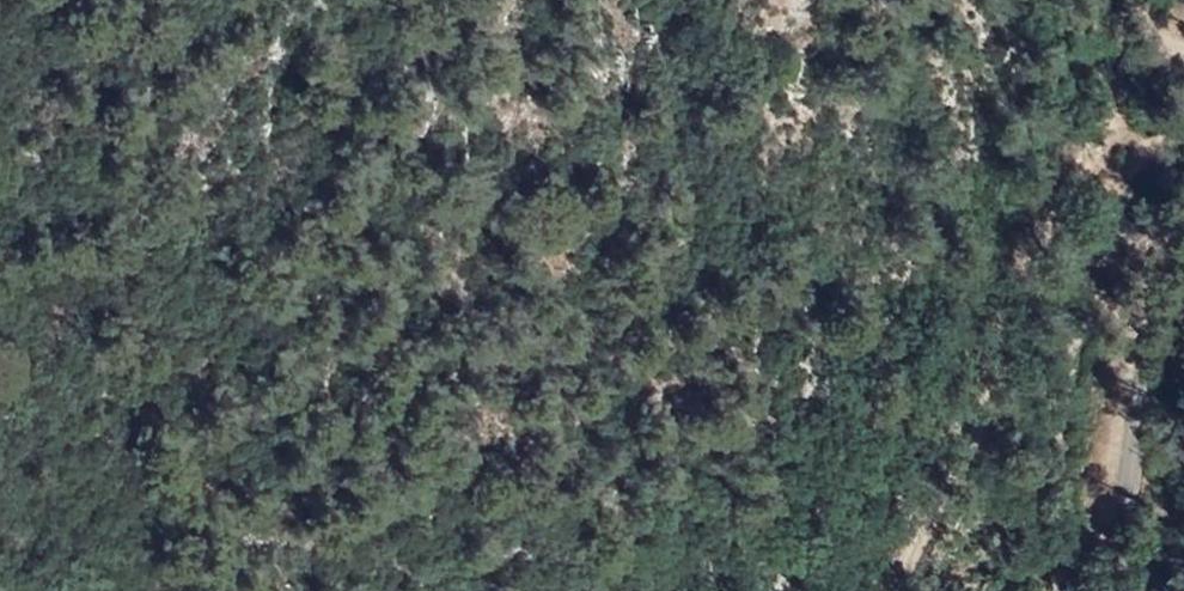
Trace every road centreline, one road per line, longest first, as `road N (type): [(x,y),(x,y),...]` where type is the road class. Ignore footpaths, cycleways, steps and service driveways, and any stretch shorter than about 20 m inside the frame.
road 1 (unclassified): [(1112,590),(1122,501),(1183,221)]

